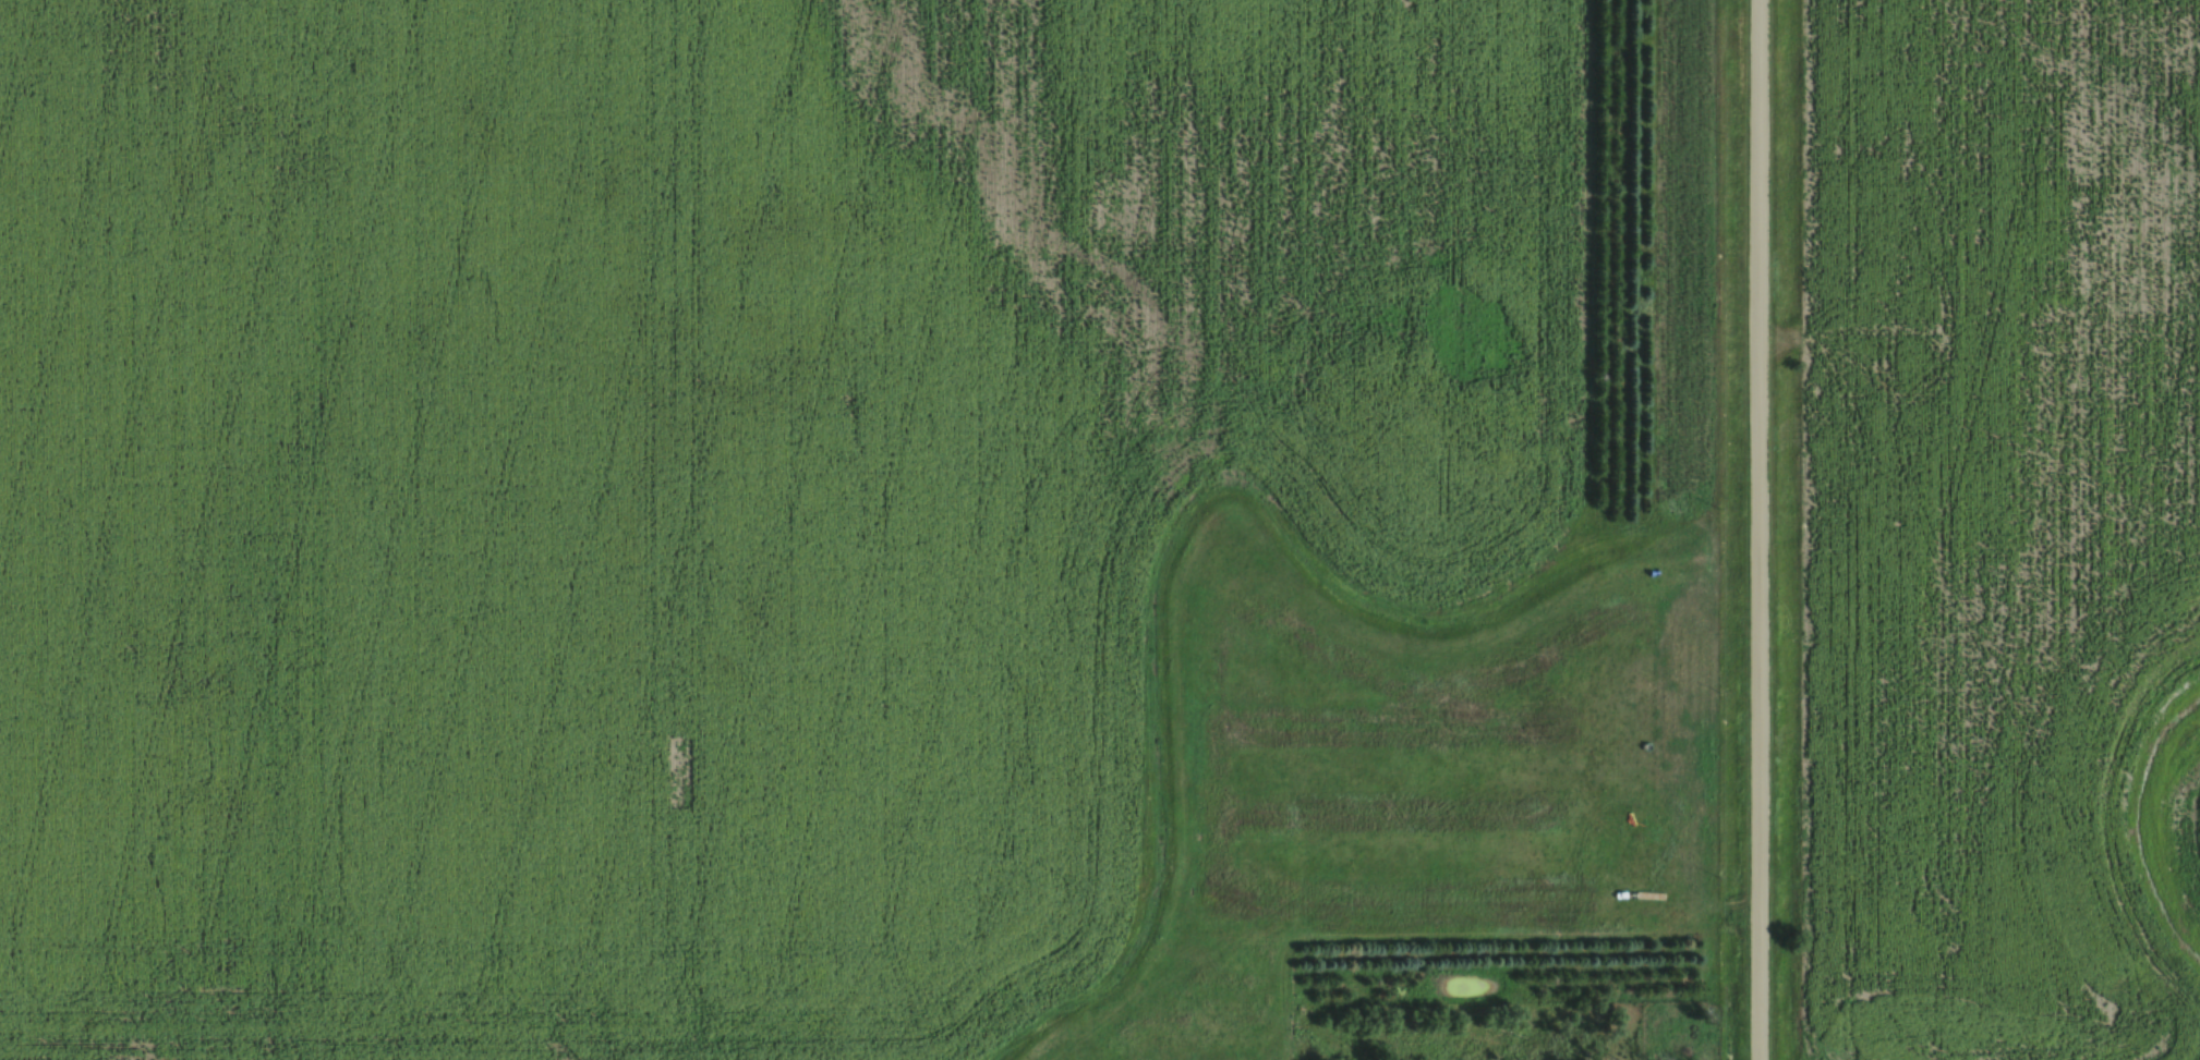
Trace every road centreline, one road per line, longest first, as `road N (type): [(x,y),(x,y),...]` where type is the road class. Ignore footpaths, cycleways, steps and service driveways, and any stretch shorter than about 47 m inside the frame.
road 1 (residential): [(1759,0),(1758,1059)]

